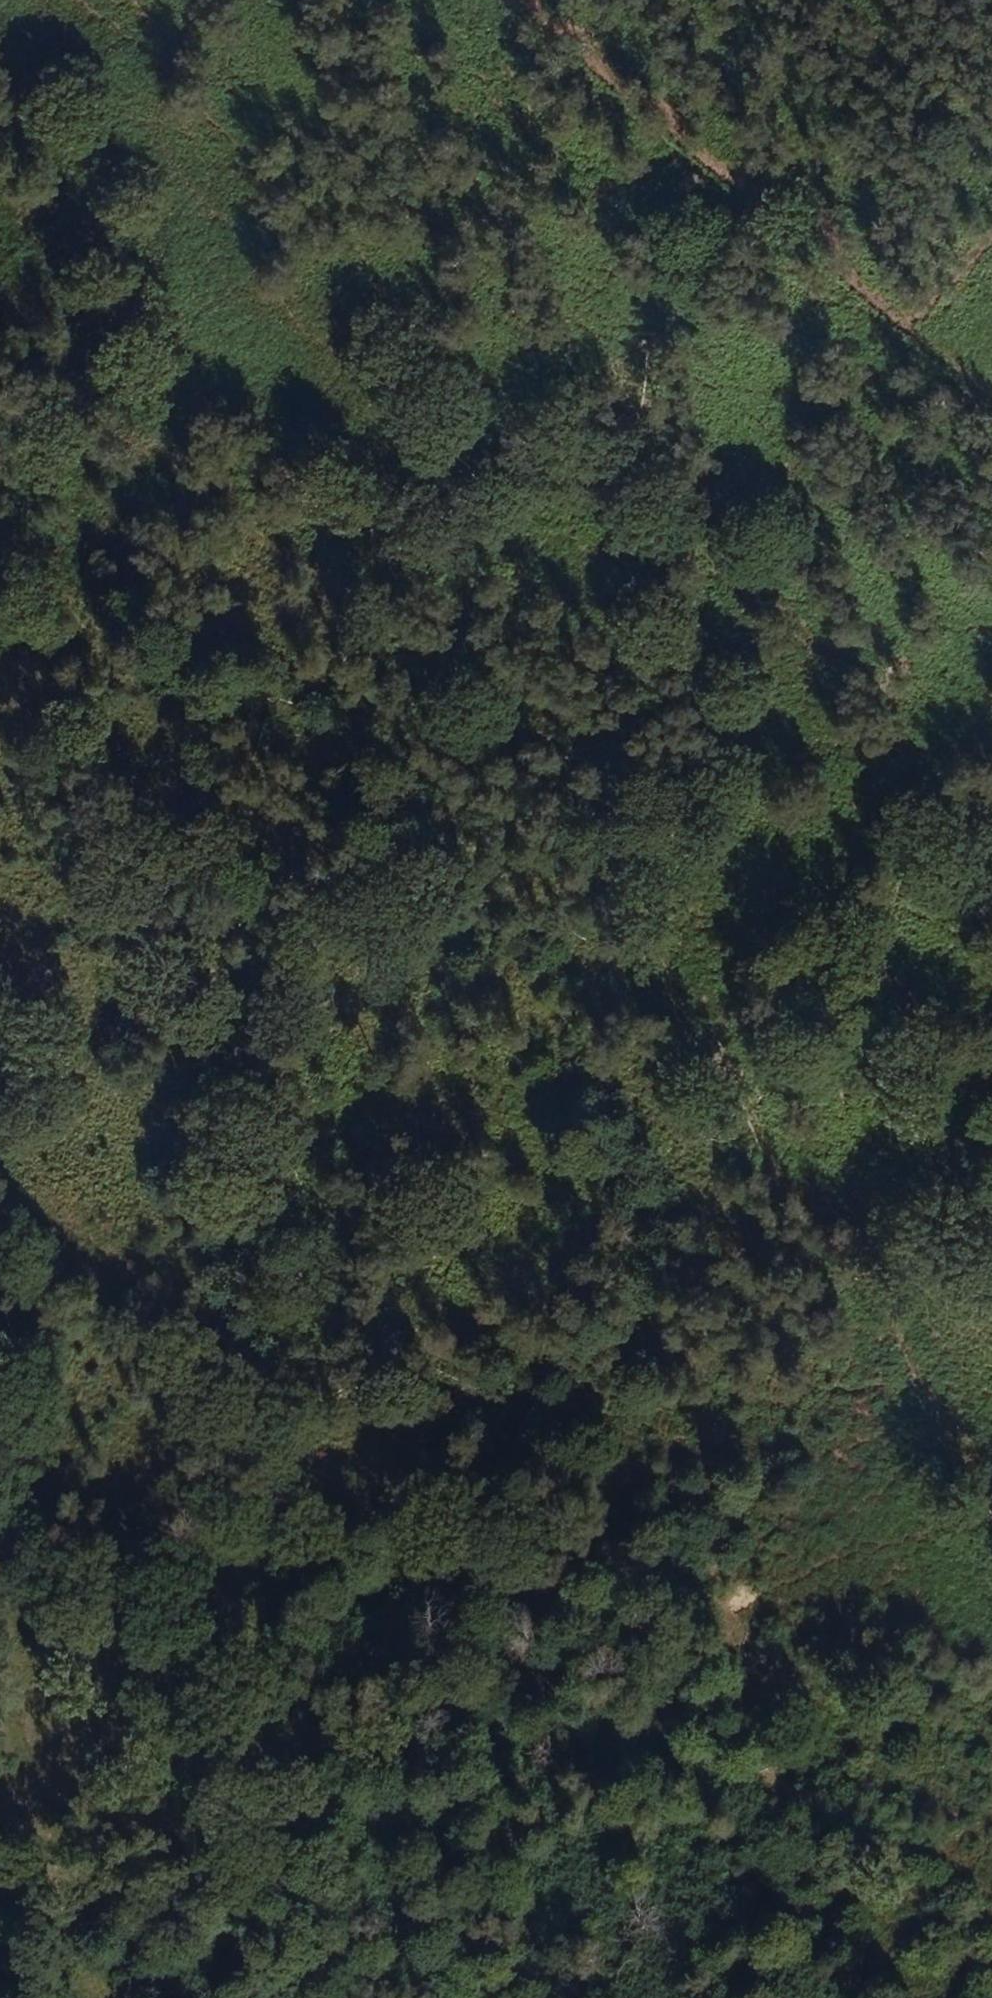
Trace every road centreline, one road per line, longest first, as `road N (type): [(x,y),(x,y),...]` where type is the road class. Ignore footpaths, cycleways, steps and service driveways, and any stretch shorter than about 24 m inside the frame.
road 1 (track): [(0,356),(991,1070)]
road 2 (track): [(73,1997),(0,1790)]

